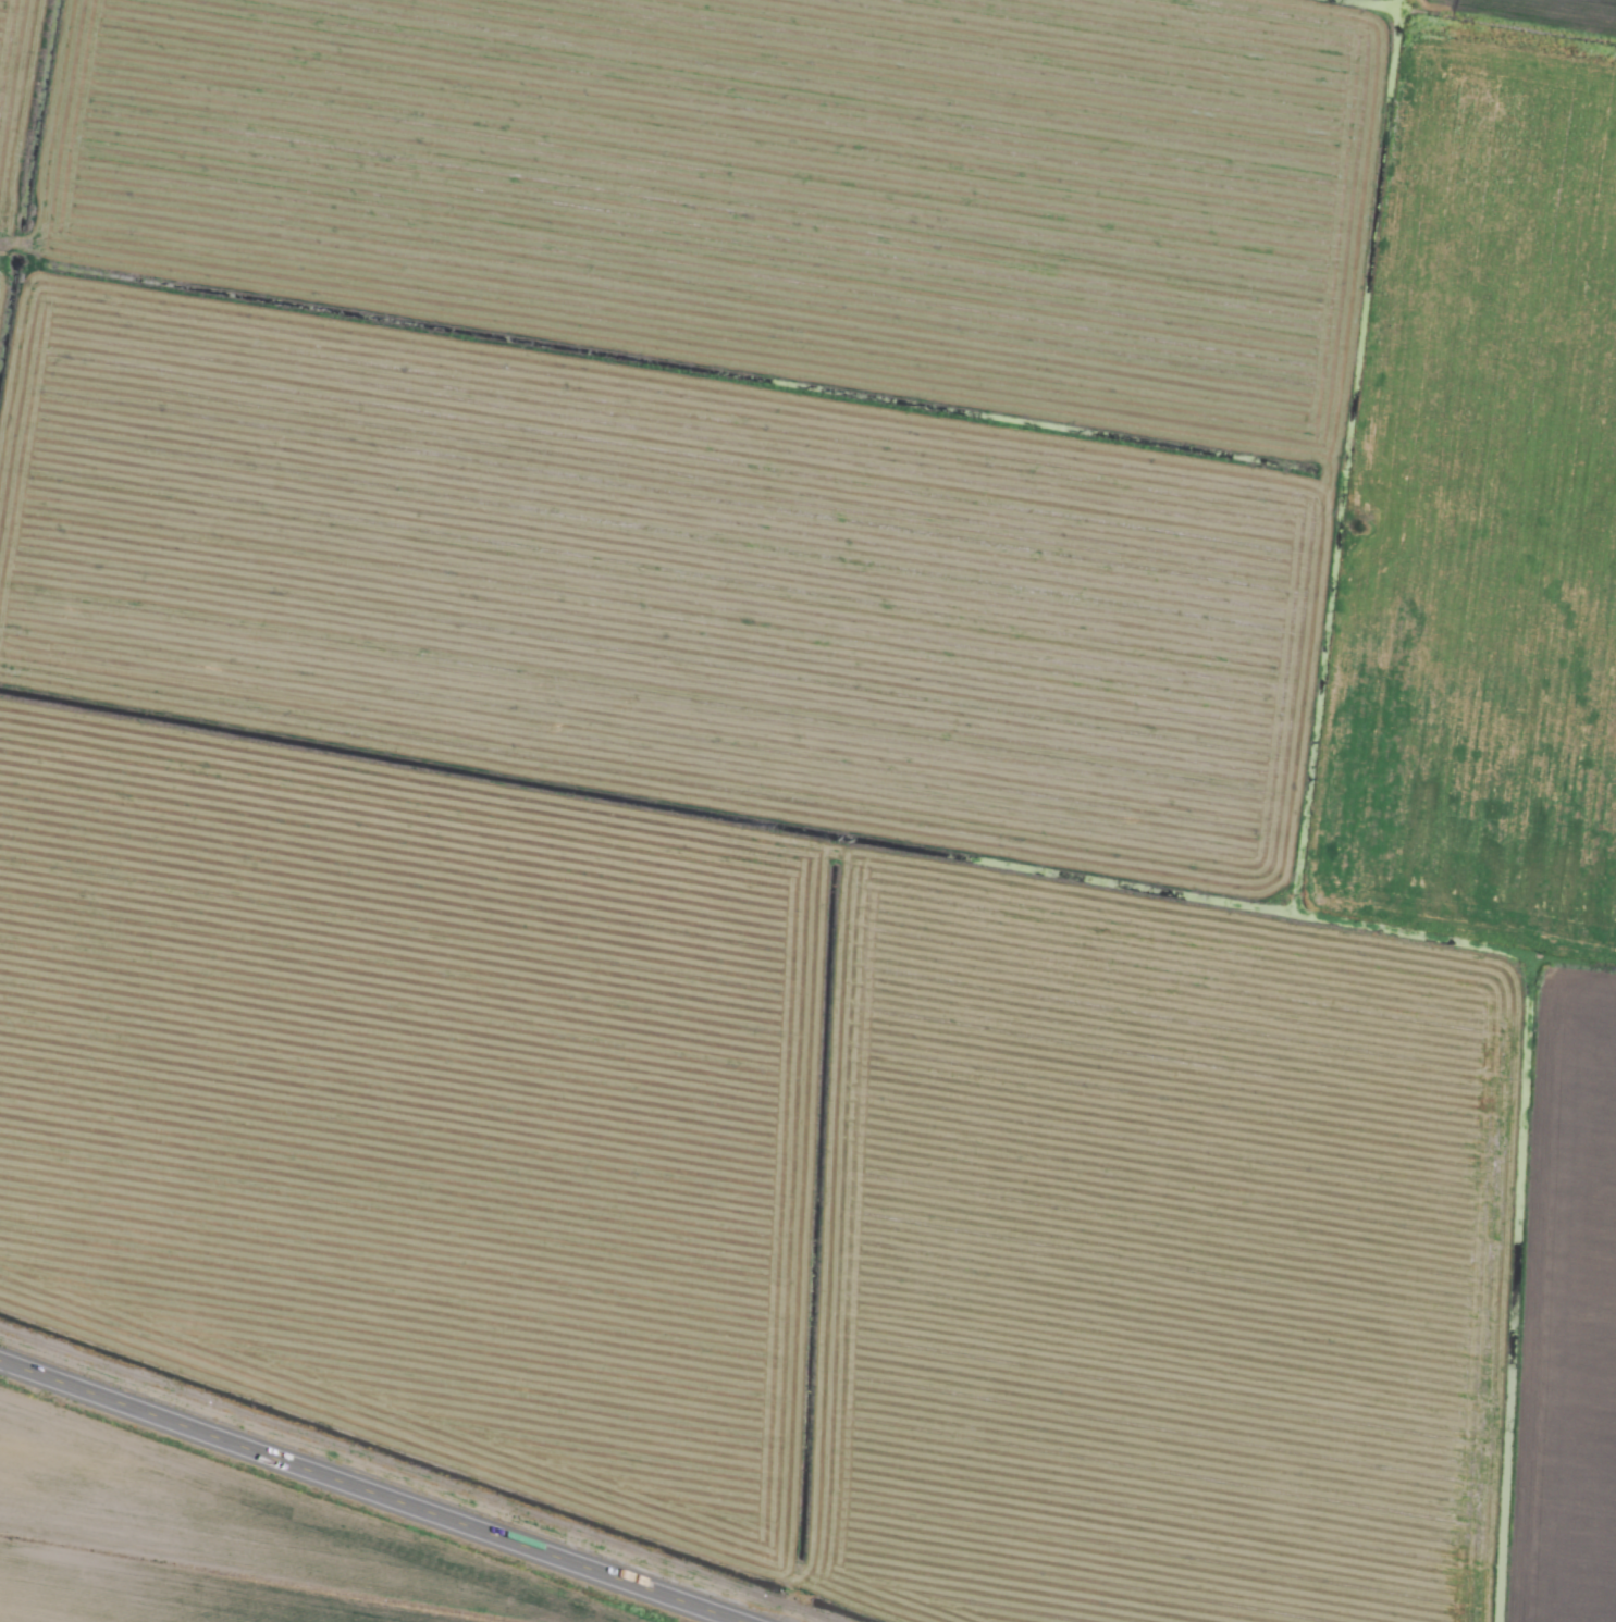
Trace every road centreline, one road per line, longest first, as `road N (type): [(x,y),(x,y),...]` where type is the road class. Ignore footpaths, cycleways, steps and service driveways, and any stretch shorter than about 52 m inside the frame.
road 1 (trunk): [(0,1363),(737,1621)]

